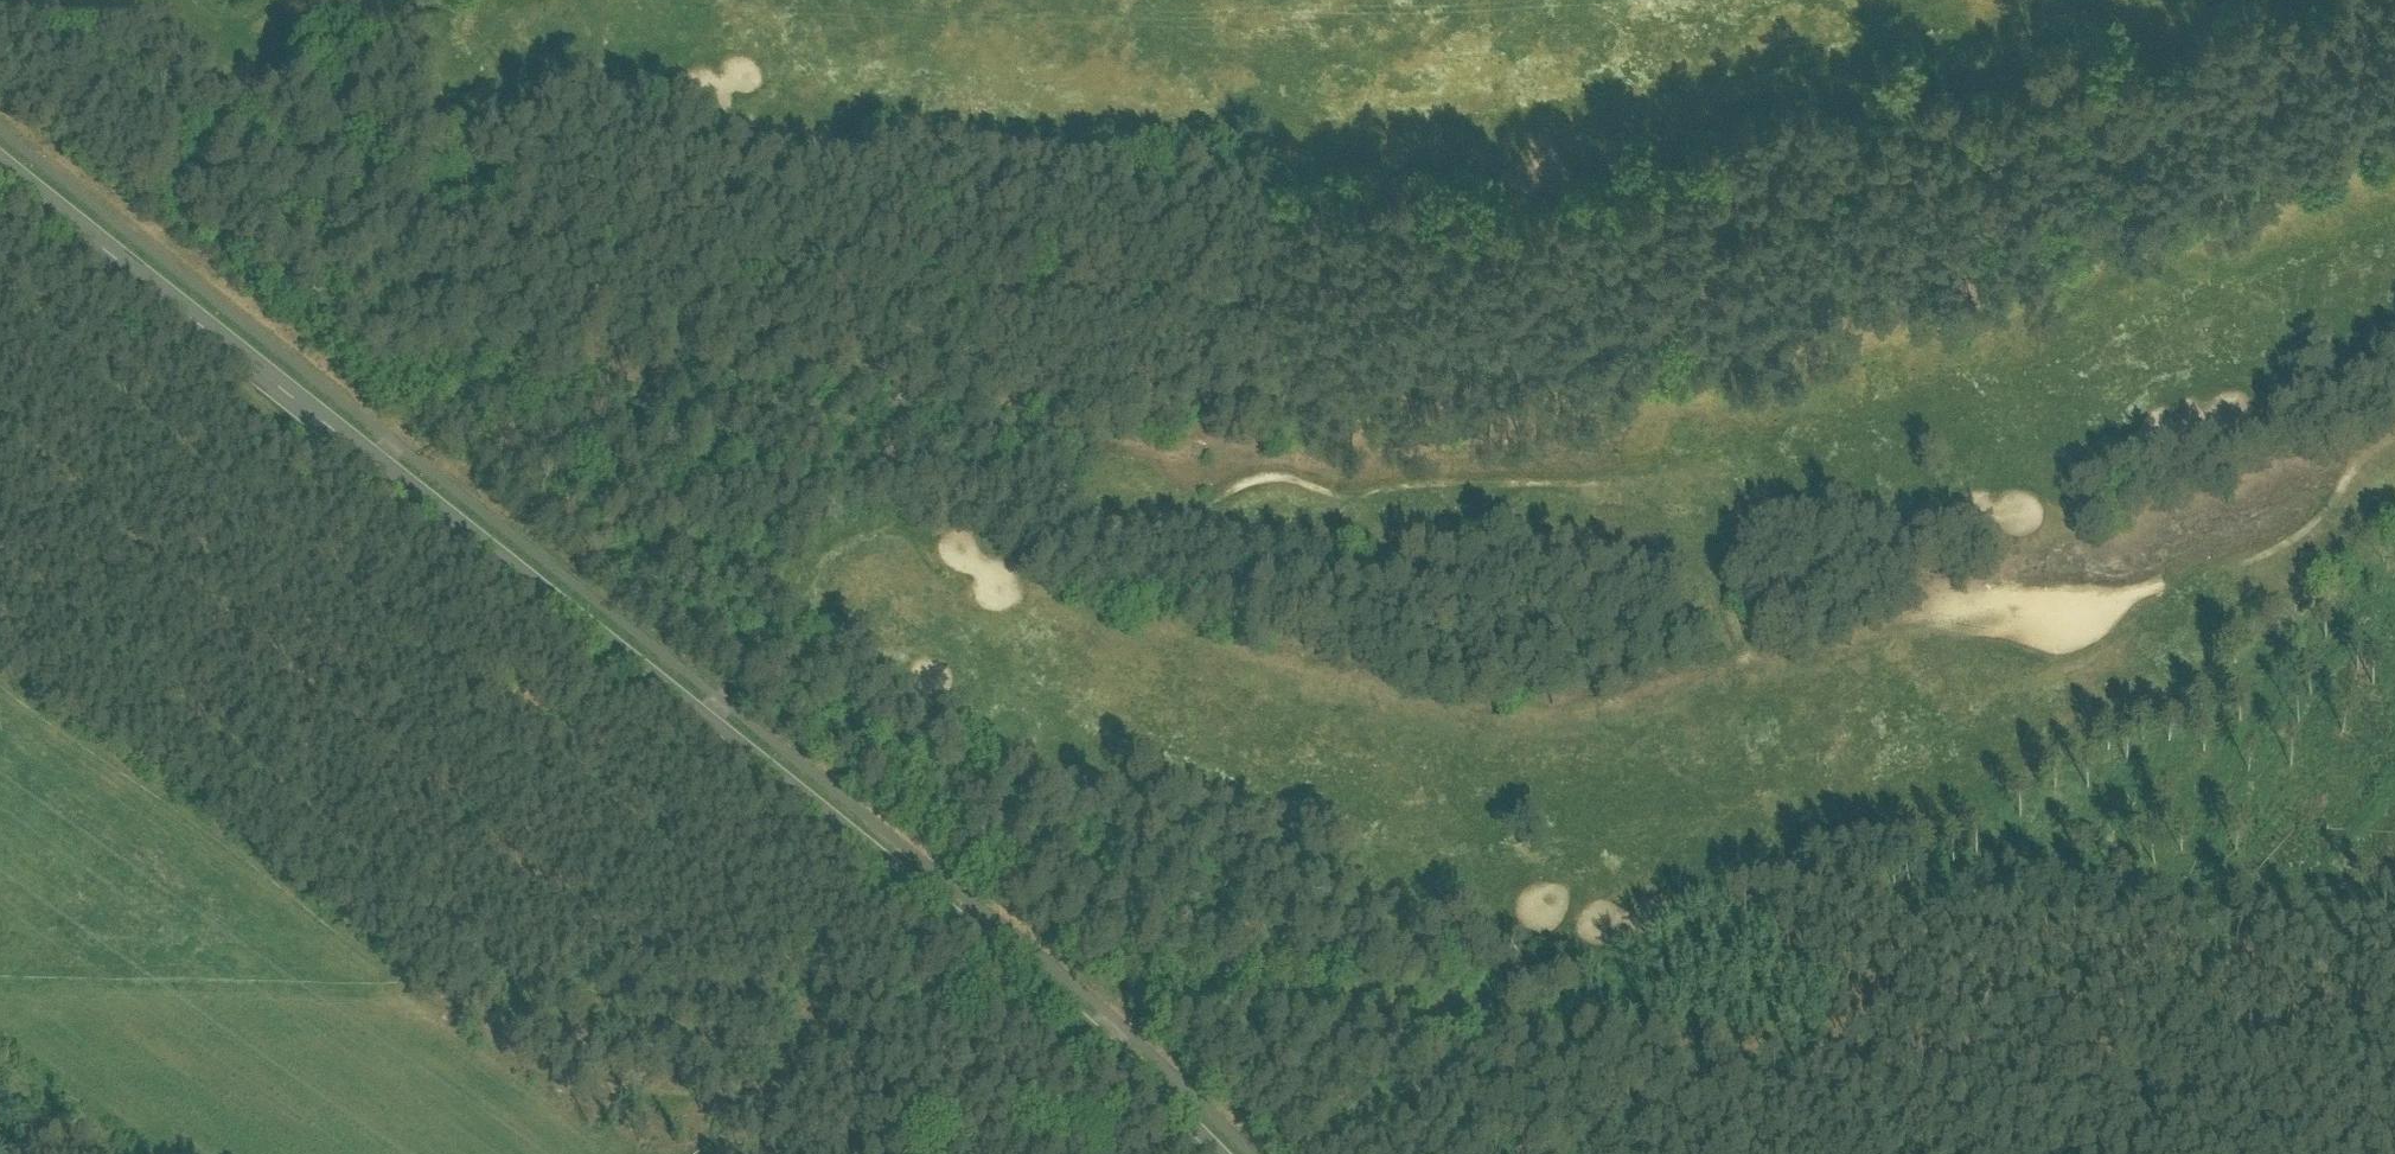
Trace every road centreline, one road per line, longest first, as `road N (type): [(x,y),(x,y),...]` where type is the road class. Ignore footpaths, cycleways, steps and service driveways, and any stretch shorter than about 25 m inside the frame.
road 1 (tertiary): [(0,163),(986,949),(1206,1153)]
road 2 (track): [(0,982),(400,987),(571,1006),(809,1014),(897,1034),(933,1028),(1007,968)]

